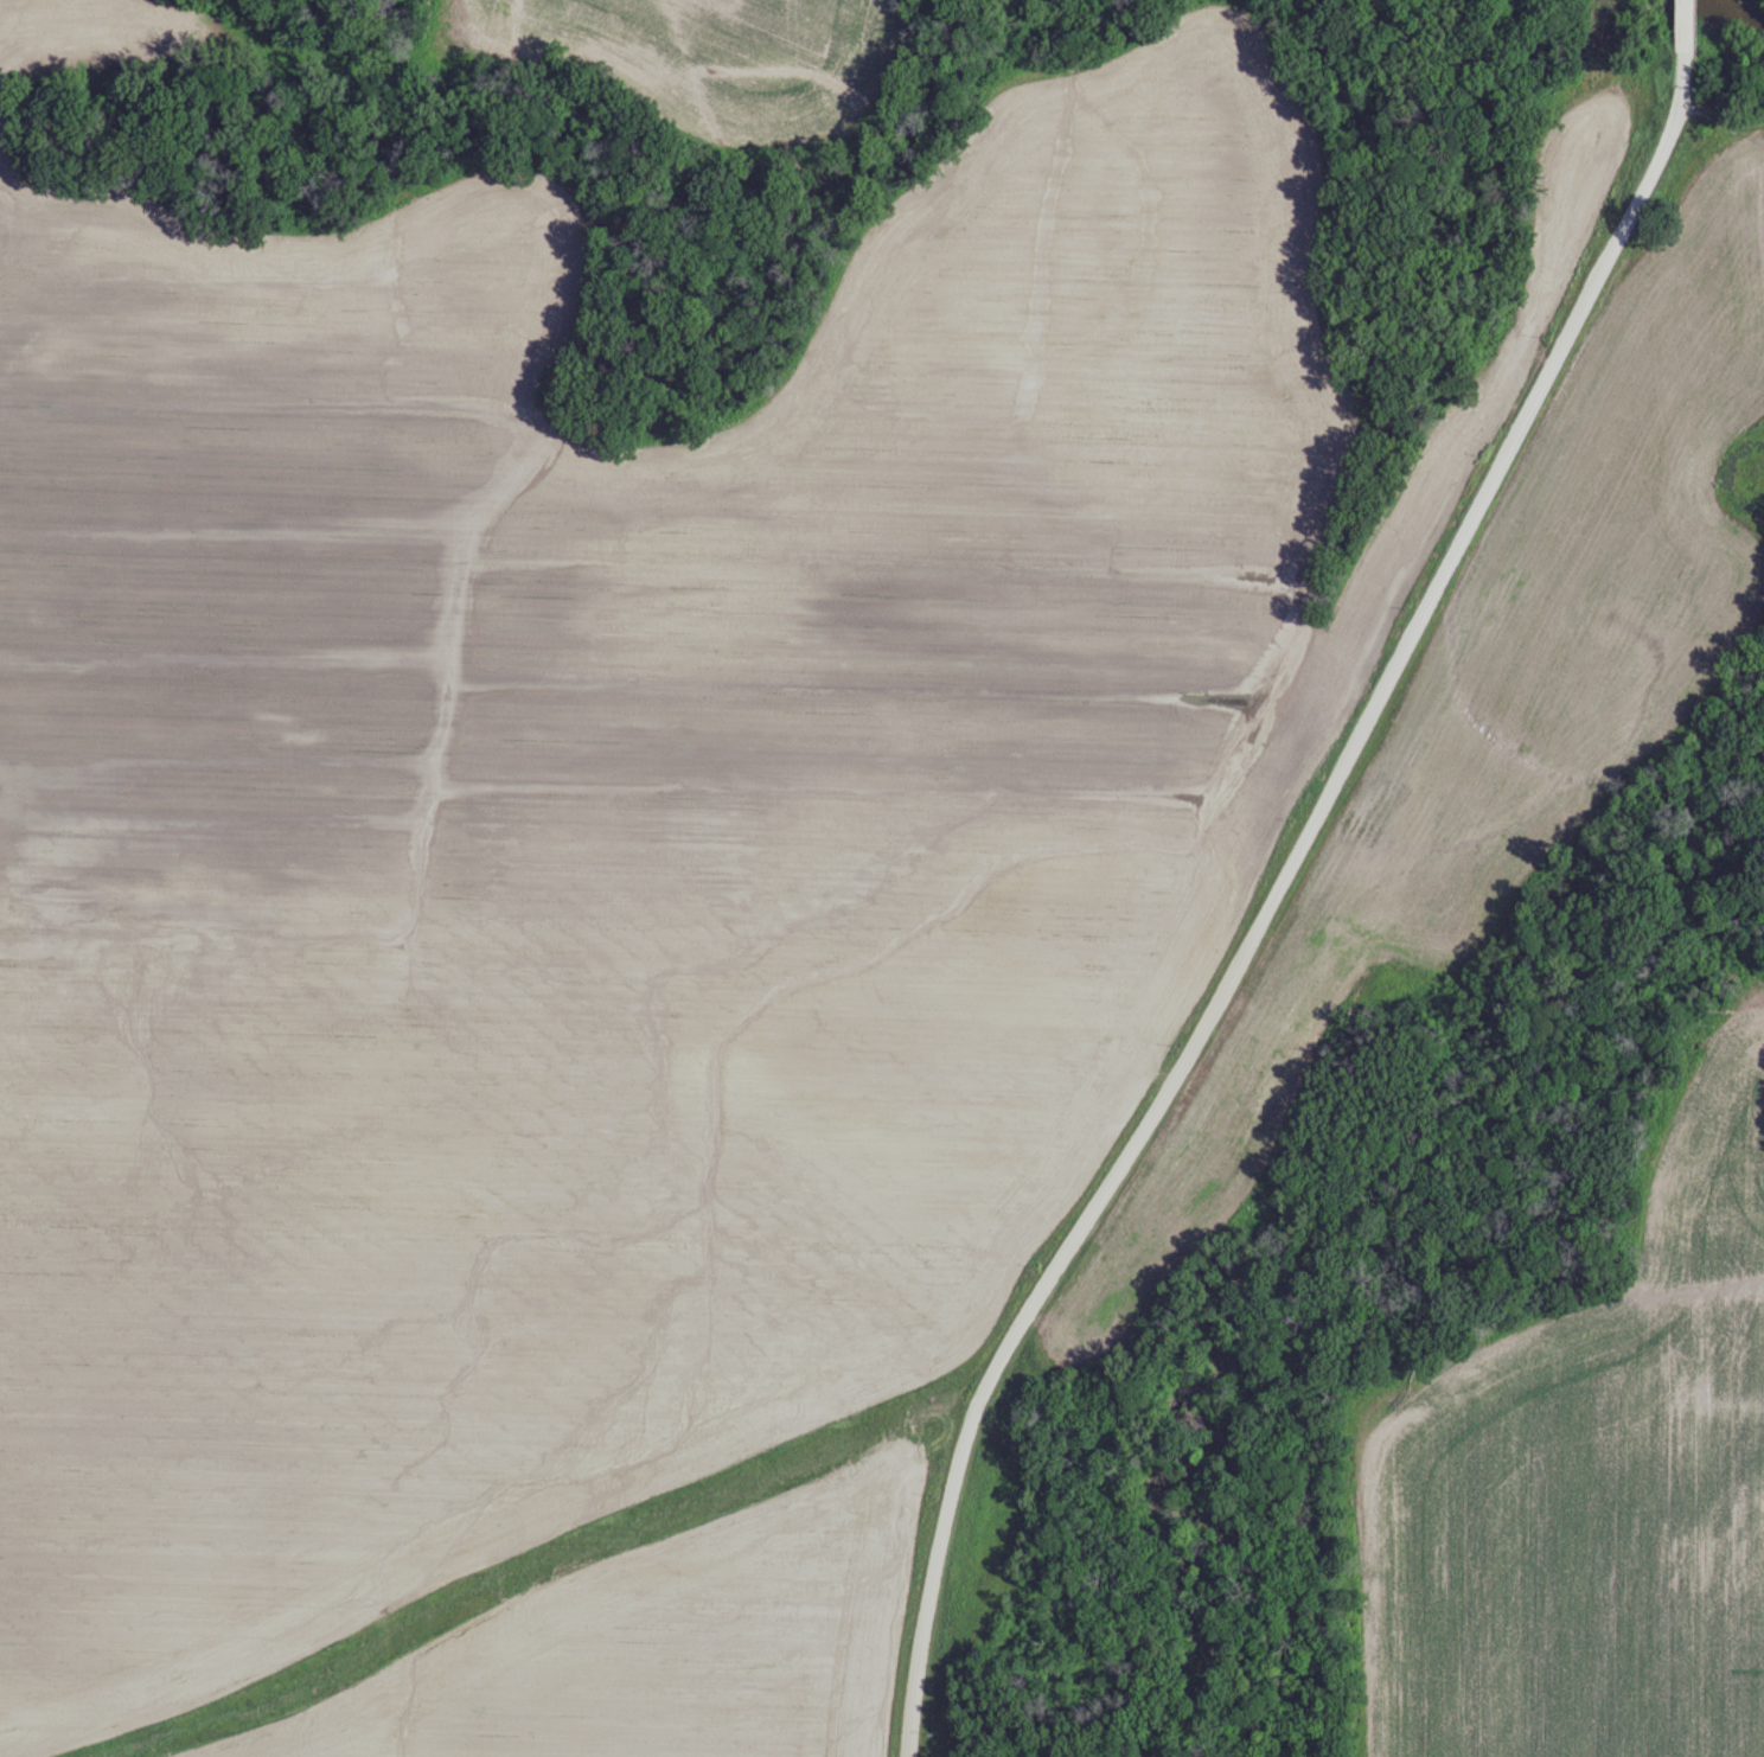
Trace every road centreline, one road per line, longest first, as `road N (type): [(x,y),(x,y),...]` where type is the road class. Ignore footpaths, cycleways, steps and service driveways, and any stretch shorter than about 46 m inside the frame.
road 1 (residential): [(907,1756),(942,1531),(985,1386),(1213,1009),(1660,152),(1683,87),(1685,5)]

